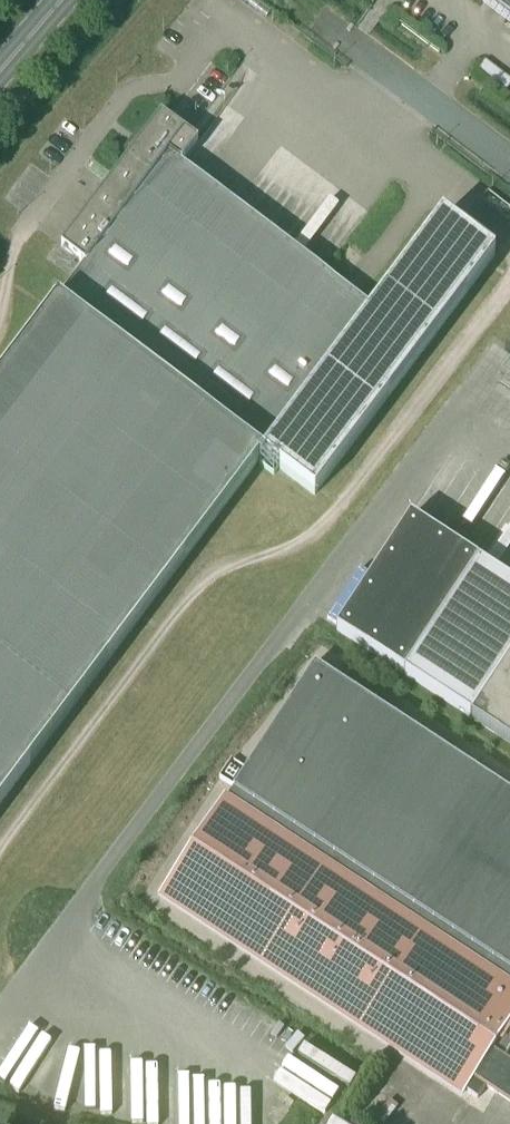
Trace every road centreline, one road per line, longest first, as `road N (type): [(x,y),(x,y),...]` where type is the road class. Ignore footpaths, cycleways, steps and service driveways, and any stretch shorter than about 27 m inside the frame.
road 1 (unclassified): [(509,163),(322,23)]

